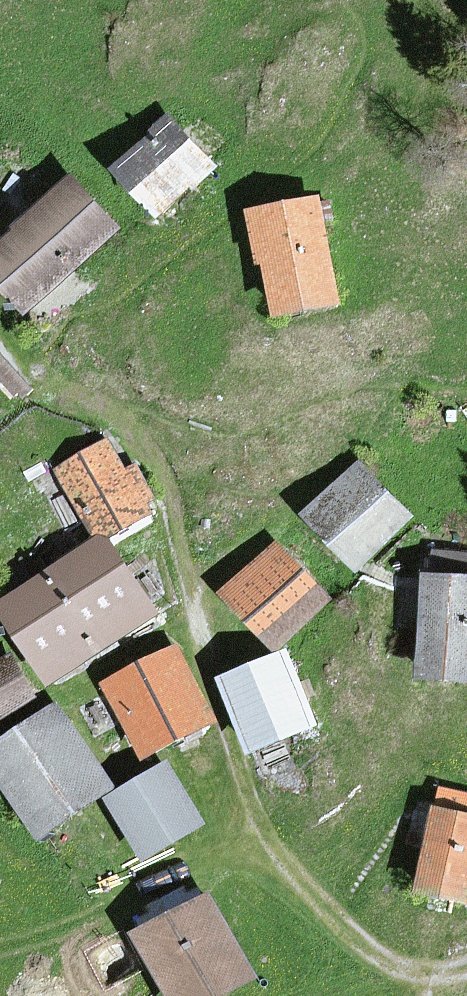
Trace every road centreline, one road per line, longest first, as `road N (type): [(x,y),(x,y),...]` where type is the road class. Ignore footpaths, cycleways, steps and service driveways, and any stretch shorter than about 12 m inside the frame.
road 1 (track): [(466,972),(426,987),(338,934),(234,796),(192,485),(86,371),(100,329)]

